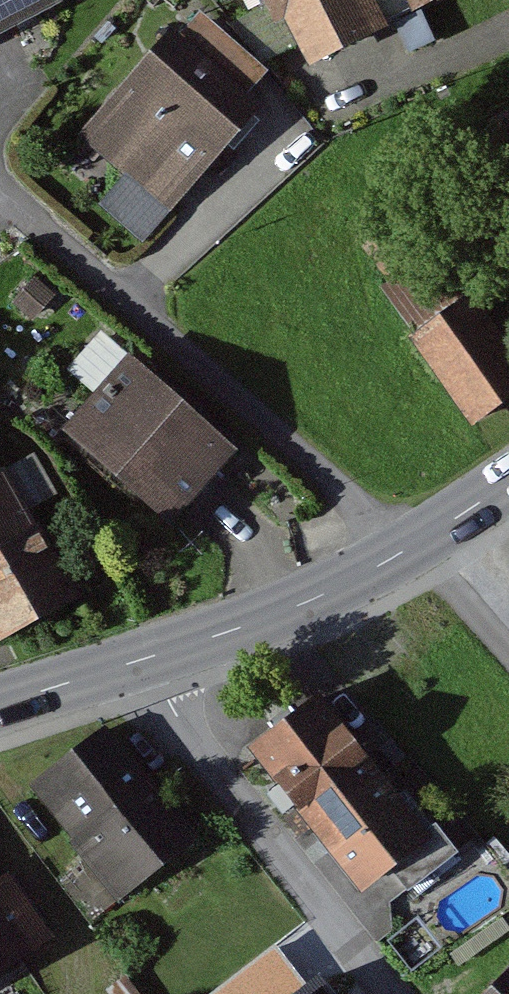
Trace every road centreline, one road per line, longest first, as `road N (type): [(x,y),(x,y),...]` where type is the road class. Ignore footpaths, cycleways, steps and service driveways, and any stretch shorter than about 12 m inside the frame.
road 1 (residential): [(152,658),(256,811),(403,993)]
road 2 (tertiary): [(152,658),(403,554),(508,484)]
road 3 (tertiary): [(0,705),(152,658)]

